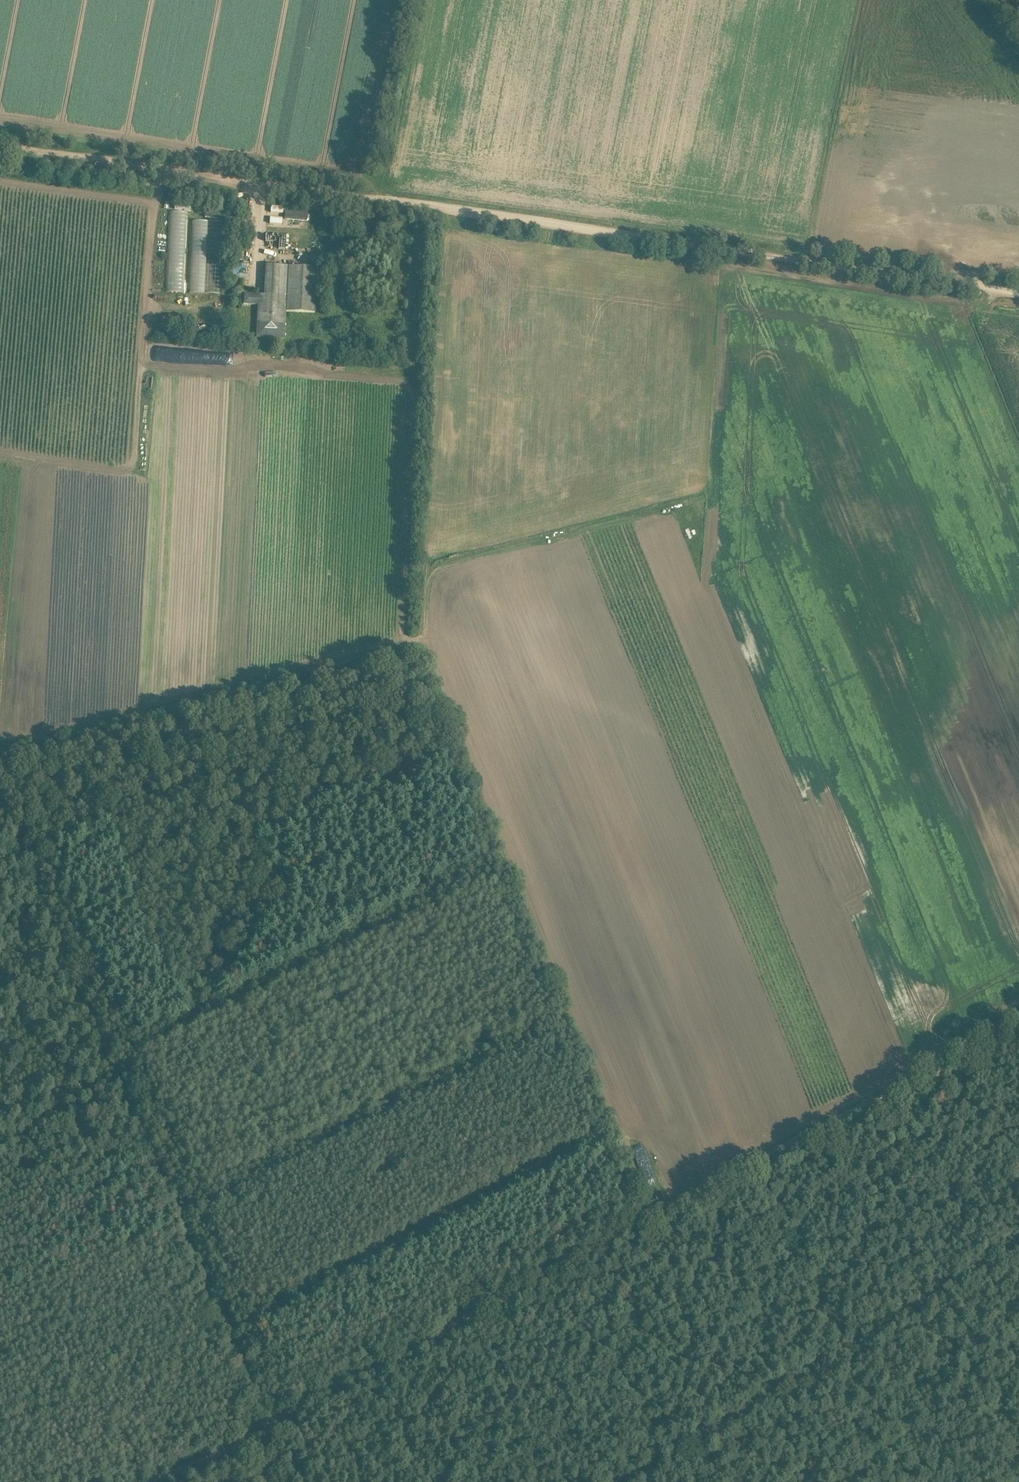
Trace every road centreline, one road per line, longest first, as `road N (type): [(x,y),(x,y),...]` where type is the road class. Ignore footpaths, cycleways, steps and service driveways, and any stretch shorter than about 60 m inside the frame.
road 1 (unclassified): [(1018,293),(259,188)]
road 2 (track): [(141,1481),(244,1444),(313,1398),(516,1296),(574,1255),(759,1158)]
road 3 (track): [(257,1432),(258,1404),(224,1318),(0,808)]
road 4 (track): [(759,1158),(916,1481)]
road 5 (track): [(759,1158),(1018,1030)]
road 6 (track): [(259,188),(0,151)]

